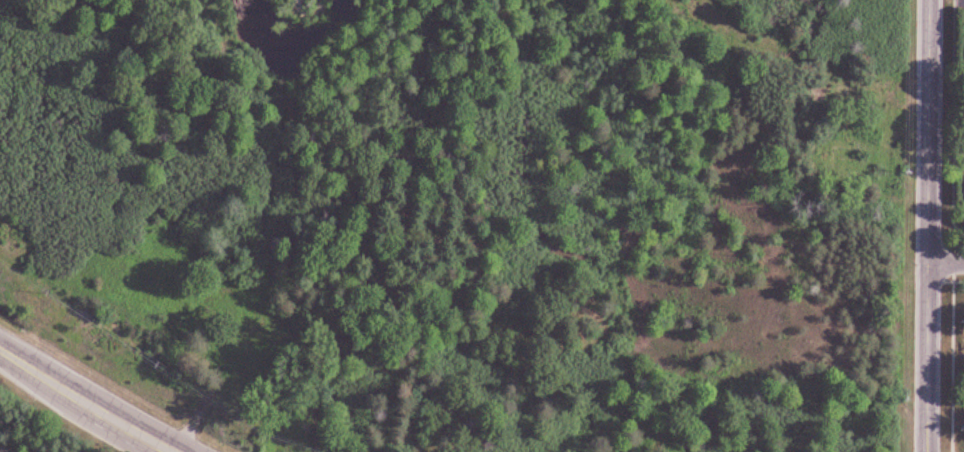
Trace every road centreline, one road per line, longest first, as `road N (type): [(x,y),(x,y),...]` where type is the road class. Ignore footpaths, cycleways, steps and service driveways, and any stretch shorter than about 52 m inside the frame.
road 1 (tertiary): [(929,451),(934,0)]
road 2 (secondary): [(170,451),(0,351)]

